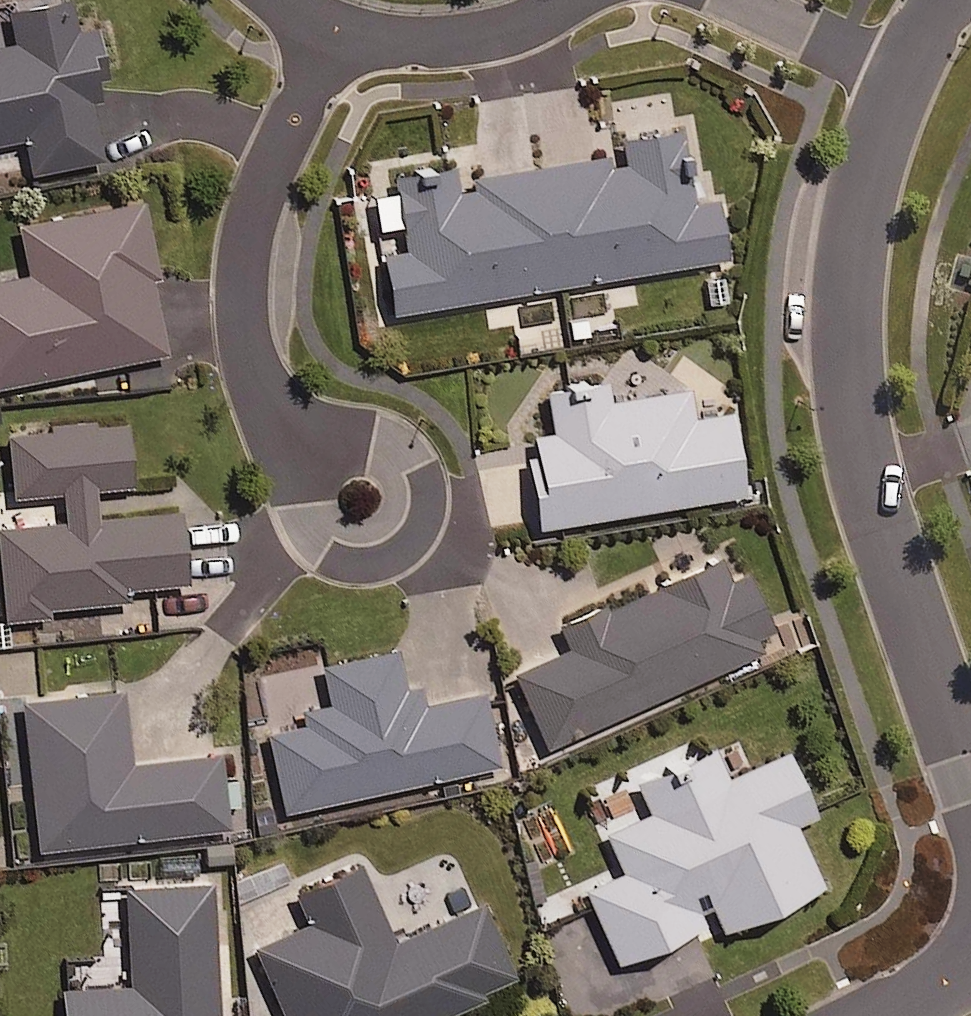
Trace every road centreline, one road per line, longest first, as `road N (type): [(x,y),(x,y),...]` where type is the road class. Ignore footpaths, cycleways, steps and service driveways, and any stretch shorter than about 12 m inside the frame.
road 1 (residential): [(903,76),(872,152),(853,236),(845,312),(852,403),(866,487),(970,787)]
road 2 (residential): [(361,496),(266,418),(248,361),(246,315),(290,131),(355,21)]
road 3 (residential): [(355,21),(406,32),(488,28),(570,0)]
road 4 (residential): [(903,76),(749,0)]

